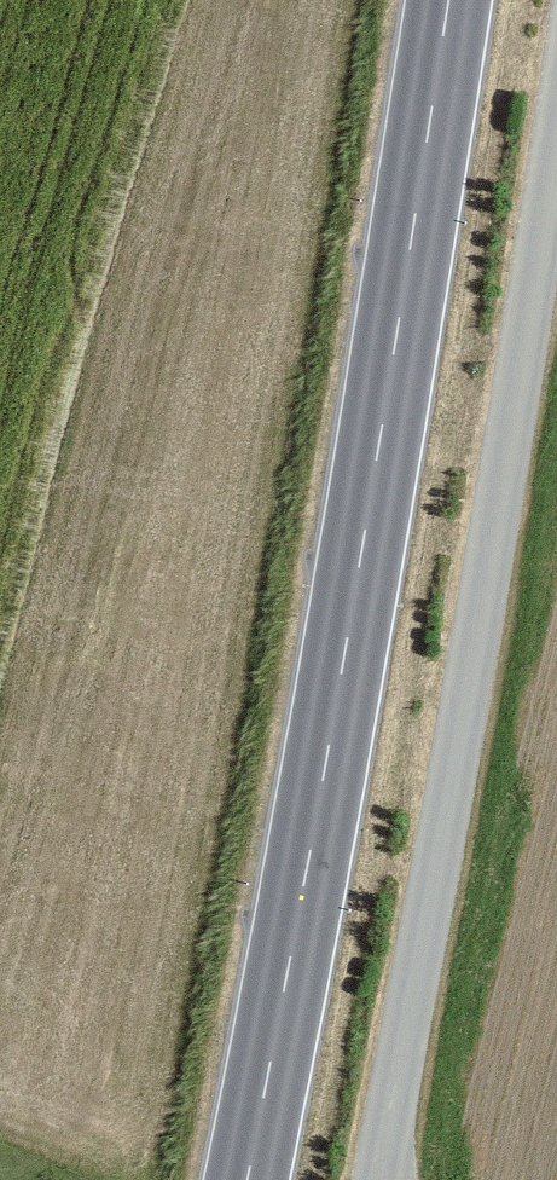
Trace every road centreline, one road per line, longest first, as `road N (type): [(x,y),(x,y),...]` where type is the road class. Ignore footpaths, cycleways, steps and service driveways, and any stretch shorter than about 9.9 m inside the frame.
road 1 (secondary): [(241,1179),(296,938),(451,0)]
road 2 (track): [(556,136),(450,789),(373,1179)]

